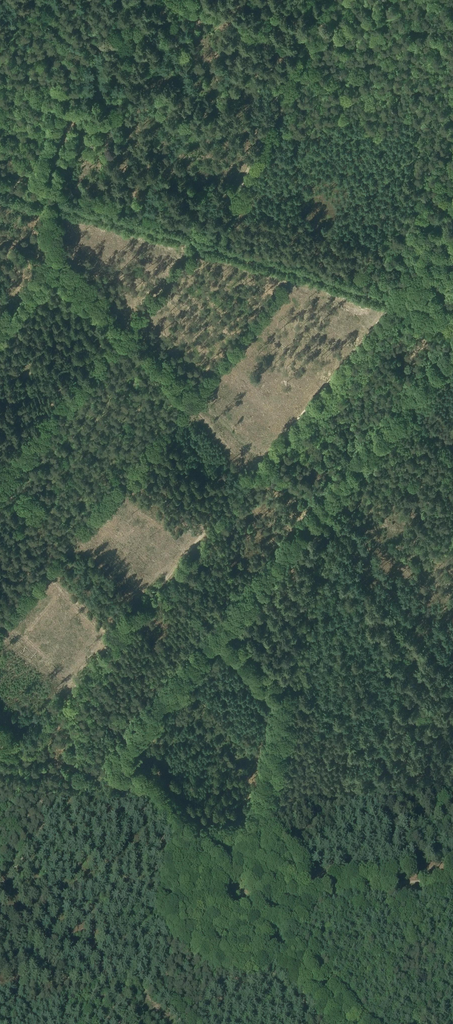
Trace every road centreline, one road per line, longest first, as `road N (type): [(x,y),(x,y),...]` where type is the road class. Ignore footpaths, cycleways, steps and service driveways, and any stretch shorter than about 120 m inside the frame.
road 1 (track): [(395,303),(15,760)]
road 2 (track): [(452,350),(340,492),(253,835)]
road 3 (track): [(300,272),(0,634)]
road 4 (track): [(127,329),(452,651)]
road 5 (track): [(411,309),(0,187)]
road 6 (track): [(220,236),(293,61),(315,41),(333,0)]
road 7 (track): [(0,482),(127,329)]
road 8 (track): [(300,890),(452,879)]
road 9 (track): [(54,202),(48,253),(0,311)]

